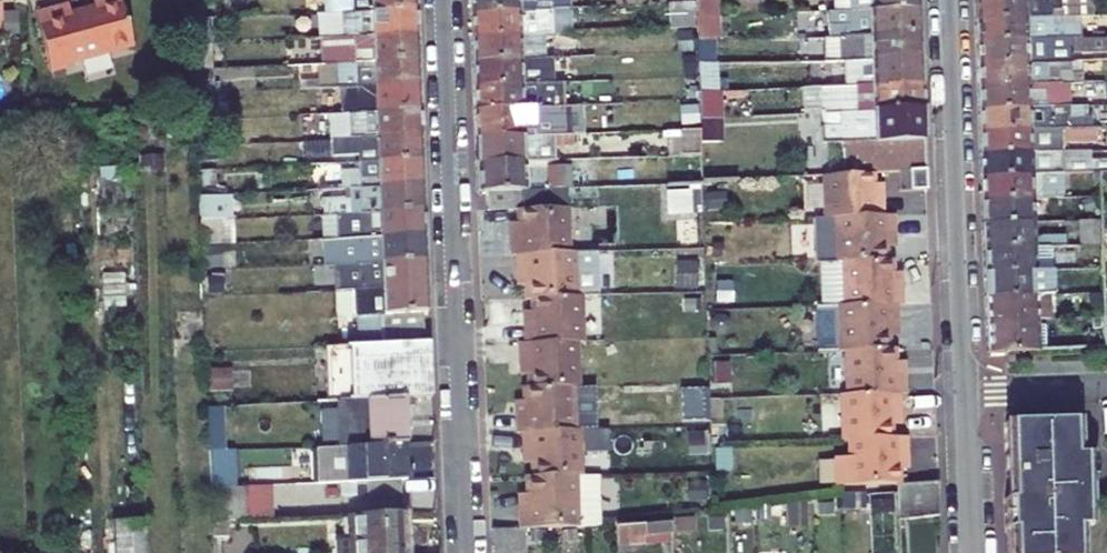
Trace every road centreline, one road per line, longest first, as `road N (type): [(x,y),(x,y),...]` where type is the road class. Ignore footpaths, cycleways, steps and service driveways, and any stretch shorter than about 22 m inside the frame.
road 1 (residential): [(442,0),(464,552)]
road 2 (residential): [(963,391),(949,0)]
road 3 (residential): [(972,552),(963,391)]
road 4 (residential): [(1106,384),(963,391)]

